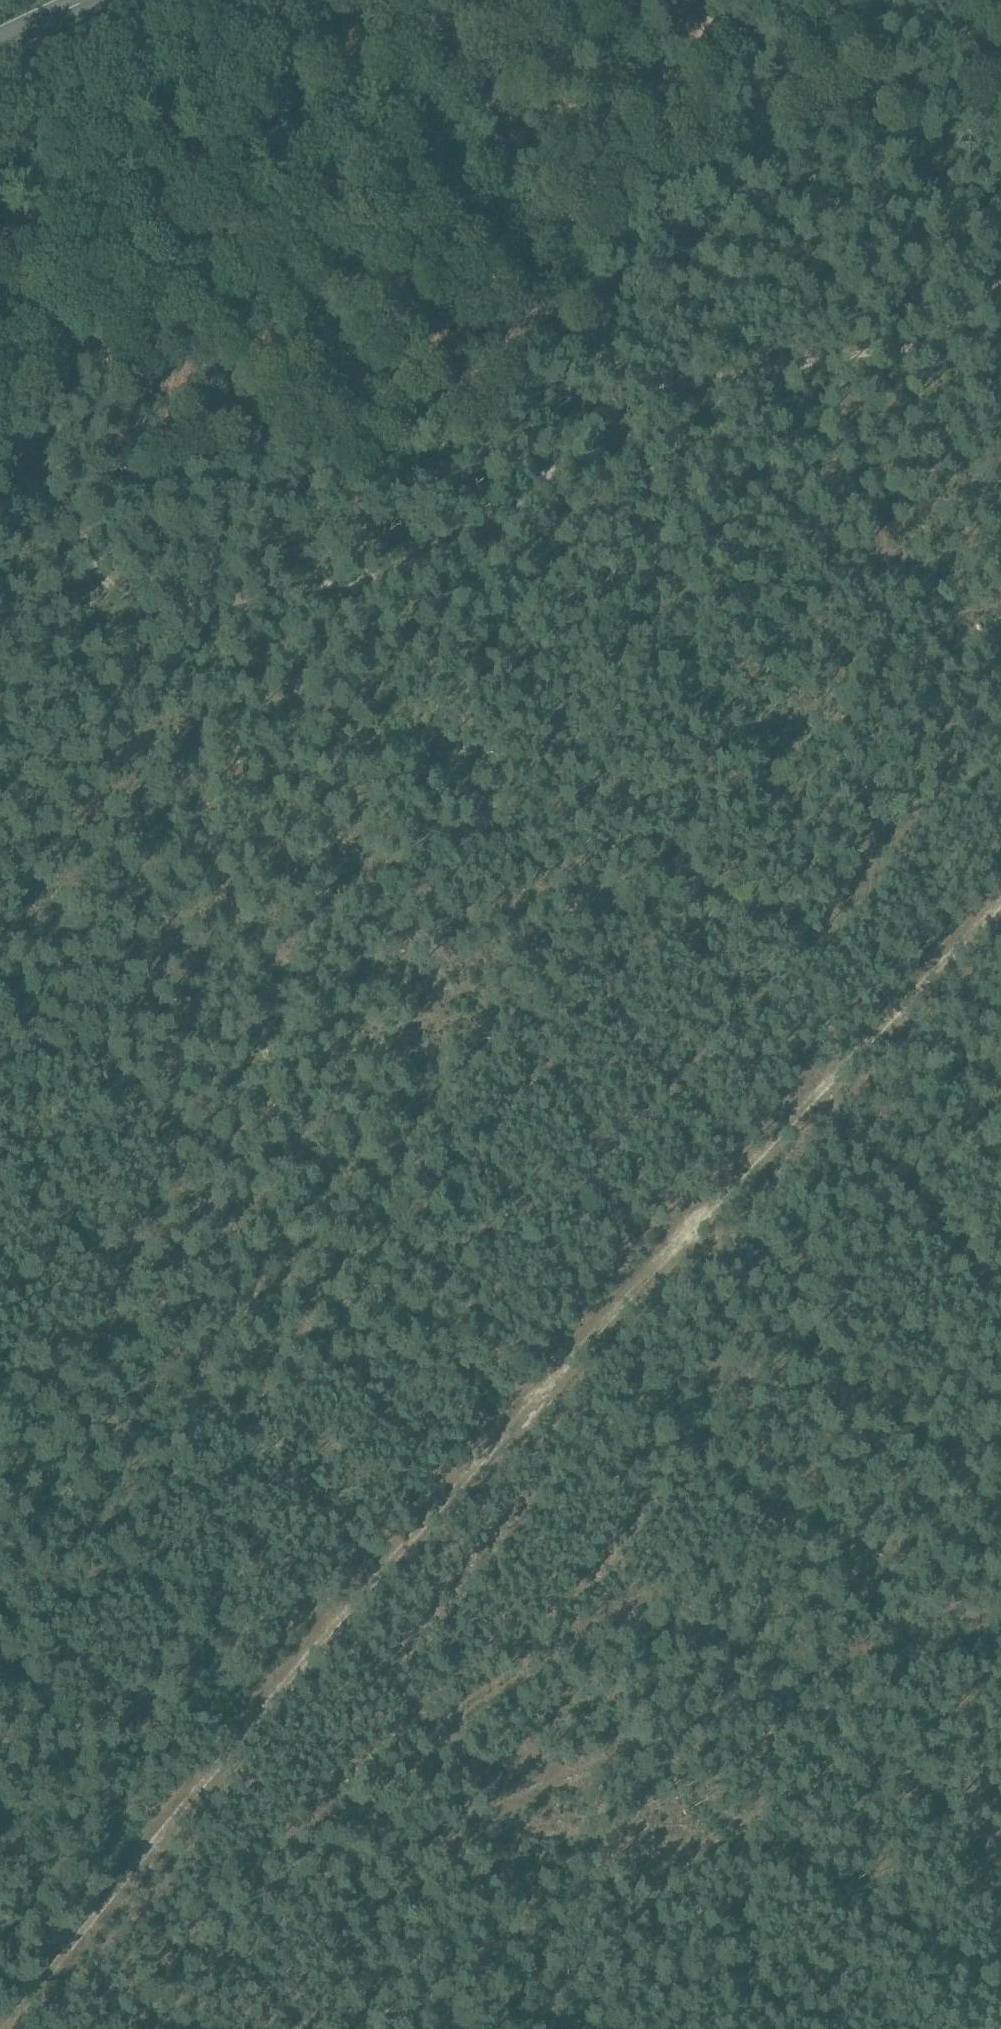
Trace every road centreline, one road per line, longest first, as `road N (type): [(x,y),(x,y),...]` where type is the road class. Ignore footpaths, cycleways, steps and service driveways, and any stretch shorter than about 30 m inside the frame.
road 1 (track): [(3,2028),(551,1370),(1000,902)]
road 2 (track): [(0,370),(115,296),(194,229),(233,218),(317,221),(484,204),(595,171),(761,108),(835,28),(893,0)]

